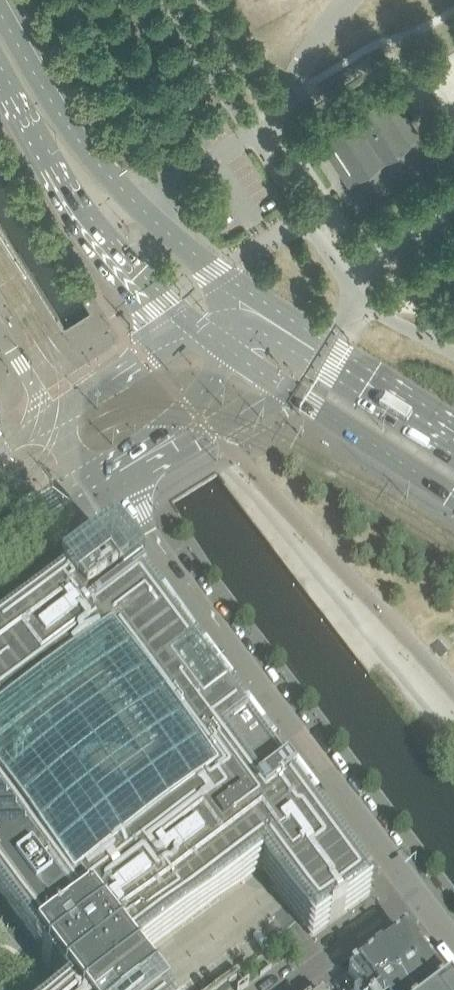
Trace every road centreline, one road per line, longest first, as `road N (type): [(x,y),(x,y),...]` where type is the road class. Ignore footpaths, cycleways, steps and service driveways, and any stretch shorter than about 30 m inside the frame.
road 1 (tertiary): [(99,478),(415,892)]
road 2 (primary): [(254,291),(147,207),(89,144),(0,5)]
road 3 (primary): [(0,69),(97,226),(196,330)]
road 4 (primary): [(237,361),(453,505)]
road 5 (primary): [(453,422),(254,291)]
road 6 (tertiary): [(99,478),(179,427),(237,361)]
road 7 (tertiary): [(196,330),(53,418)]
road 8 (residential): [(289,989),(415,892)]

